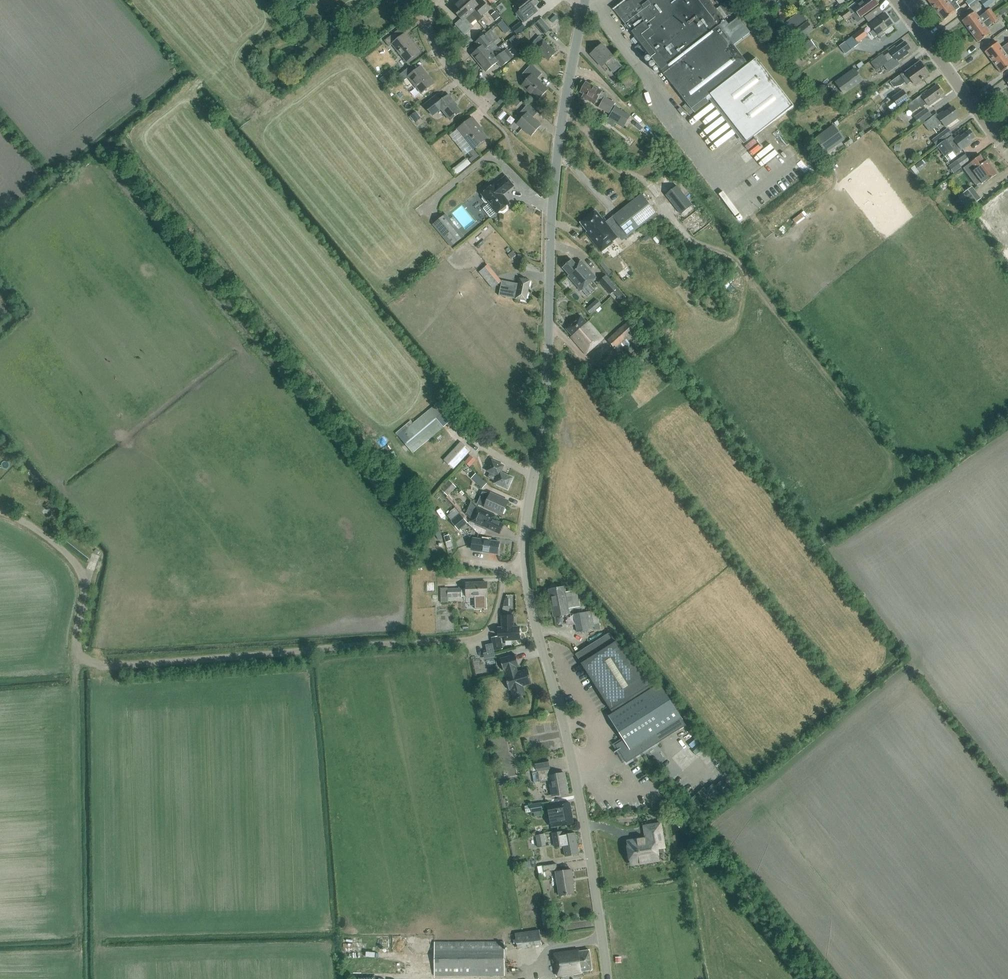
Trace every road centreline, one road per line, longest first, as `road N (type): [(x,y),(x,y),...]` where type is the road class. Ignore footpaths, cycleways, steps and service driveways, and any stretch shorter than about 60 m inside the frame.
road 1 (unclassified): [(524,566),(507,567),(492,627),(480,639),(96,664),(79,649),(87,587),(81,569),(0,509)]
road 2 (tertiary): [(524,566),(545,401),(559,140),(585,0)]
road 3 (tertiary): [(607,978),(563,720),(524,566)]
road 4 (residential): [(1007,155),(895,0)]
road 5 (residential): [(434,0),(433,43),(487,109)]

